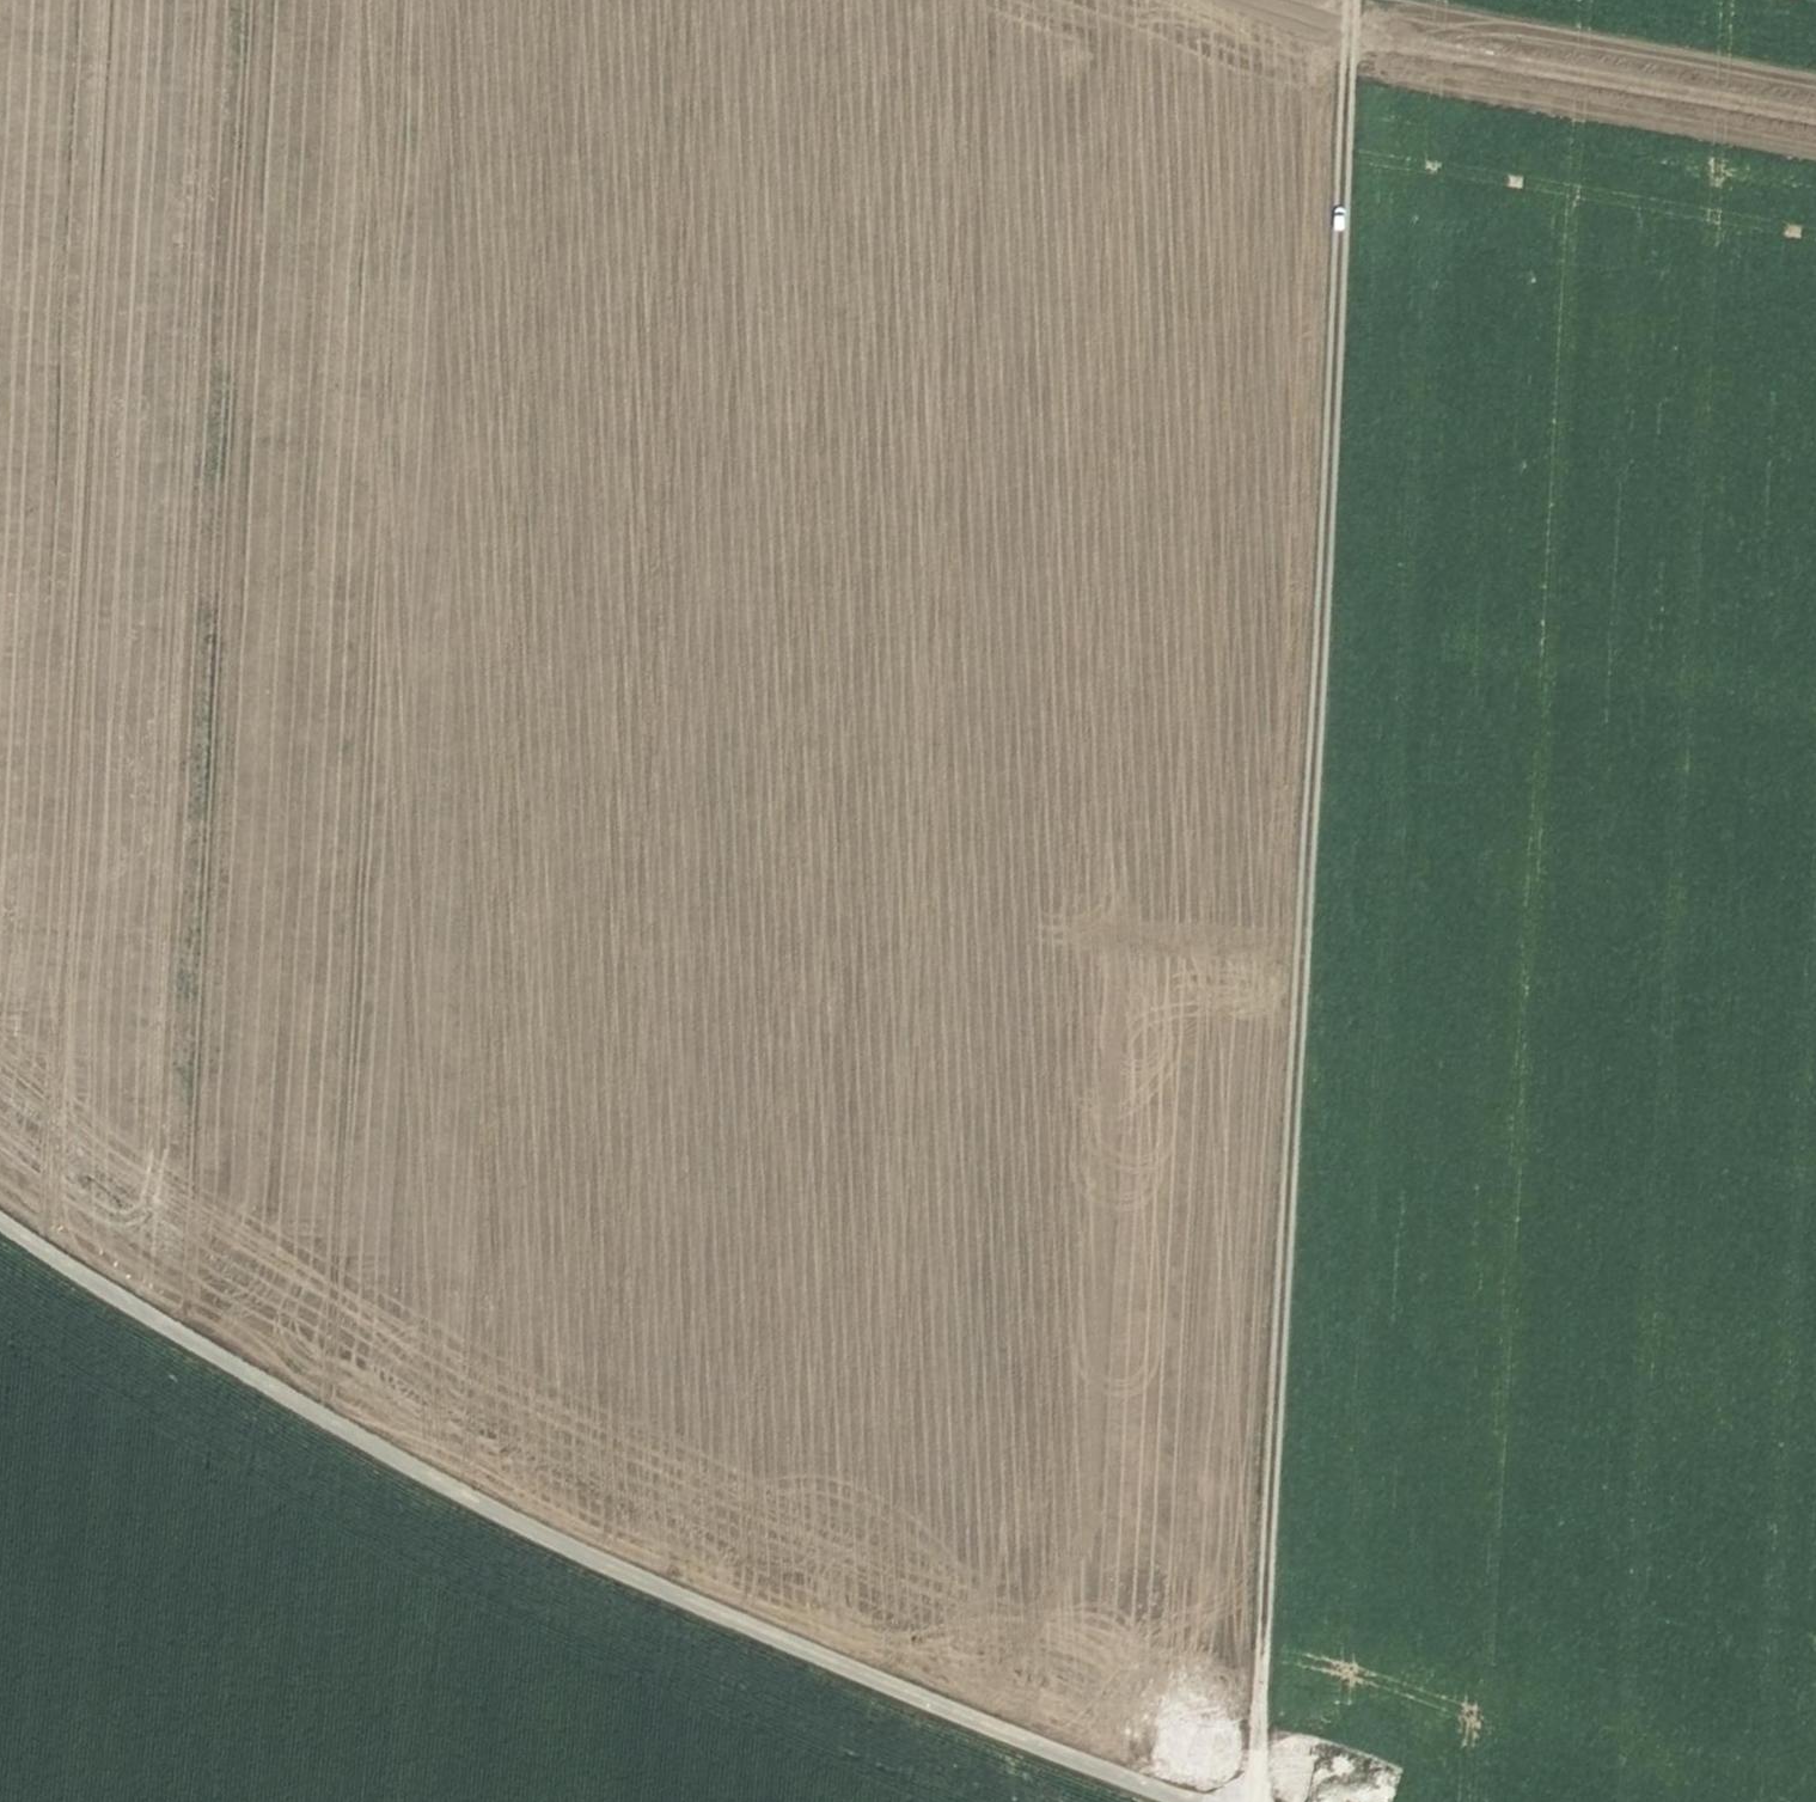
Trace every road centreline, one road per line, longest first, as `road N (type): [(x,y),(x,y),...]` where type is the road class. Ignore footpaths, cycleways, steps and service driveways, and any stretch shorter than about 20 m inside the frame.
road 1 (track): [(1263,1801),(1356,0)]
road 2 (track): [(1237,1801),(535,1511),(40,1239),(0,1208)]

